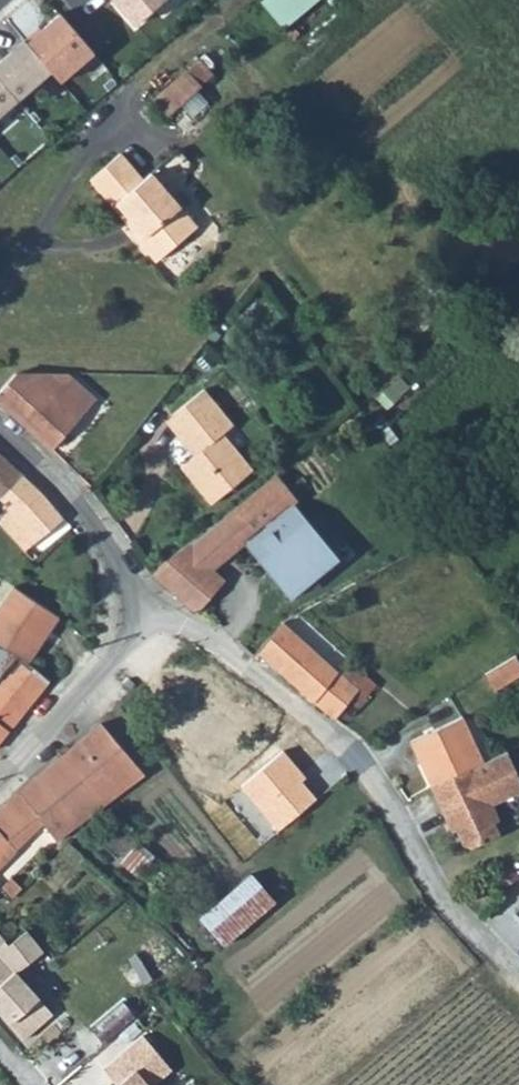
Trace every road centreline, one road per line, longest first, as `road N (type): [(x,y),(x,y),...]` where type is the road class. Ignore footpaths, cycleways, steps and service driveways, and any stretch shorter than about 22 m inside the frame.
road 1 (residential): [(518,981),(439,901),(340,735),(200,633),(150,612)]
road 2 (residential): [(0,429),(76,499),(150,612)]
road 3 (residential): [(150,612),(0,778)]

